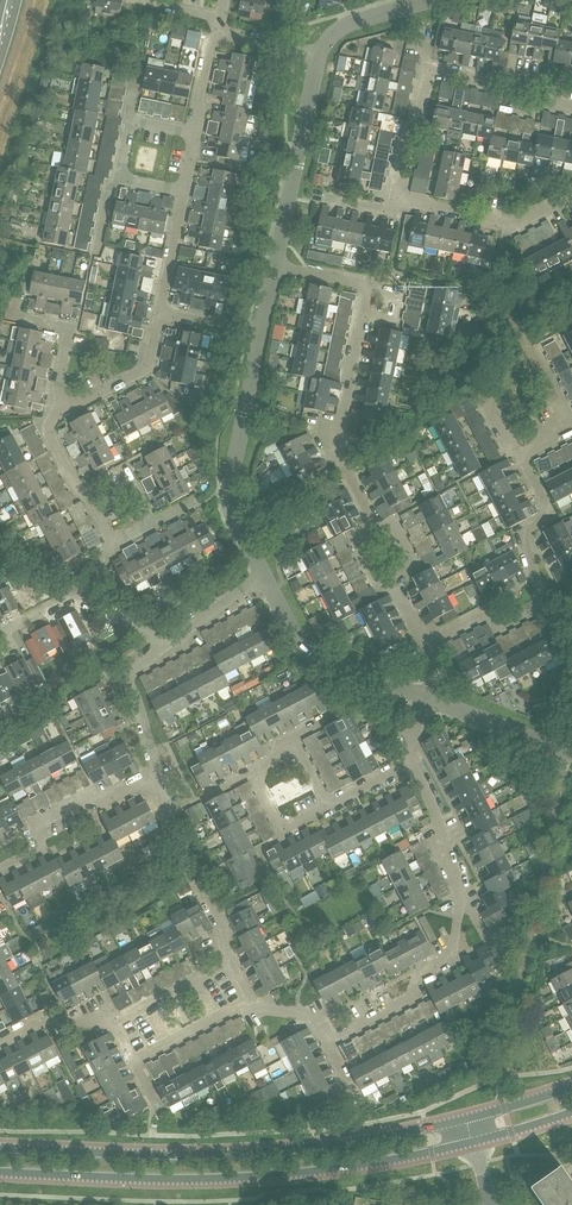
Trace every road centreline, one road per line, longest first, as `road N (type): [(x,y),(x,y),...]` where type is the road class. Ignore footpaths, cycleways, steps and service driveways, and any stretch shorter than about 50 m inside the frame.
road 1 (secondary): [(0,1174),(274,1178),(479,1145)]
road 2 (secondary): [(472,1120),(268,1153),(0,1149)]
road 3 (residential): [(326,1040),(414,995),(422,976),(452,958),(463,890),(410,759)]
road 4 (residential): [(380,532),(339,440),(370,285),(277,266)]
road 5 (residential): [(427,642),(485,612),(509,619),(537,604),(525,531),(549,515),(520,459)]
road 6 (residential): [(265,577),(236,520),(231,488),(263,331)]
road 7 (residential): [(277,266),(321,52)]
road 8 (residential): [(429,702),(309,648),(265,577)]
road 9 (residential): [(509,85),(429,71),(394,200)]
road 10 (residential): [(228,964),(221,919),(157,775)]
road 11 (residential): [(0,869),(39,850),(42,822),(157,775)]
road 12 (residential): [(394,200),(511,225),(571,196)]
road 13 (residential): [(113,544),(51,436),(50,425),(65,410)]
road 14 (residential): [(157,775),(131,680),(174,644)]
road 15 (residential): [(571,757),(429,702)]
road 16 (residential): [(65,410),(145,369),(160,309)]
road 17 (residential): [(65,410),(58,392),(70,329),(12,316)]
road 18 (residential): [(321,52),(353,24),(437,0)]
road 19 (residential): [(136,1061),(249,1003)]
road 20 (residential): [(116,1022),(228,964)]
road 21 (residential): [(0,1042),(46,1018),(116,1022)]

